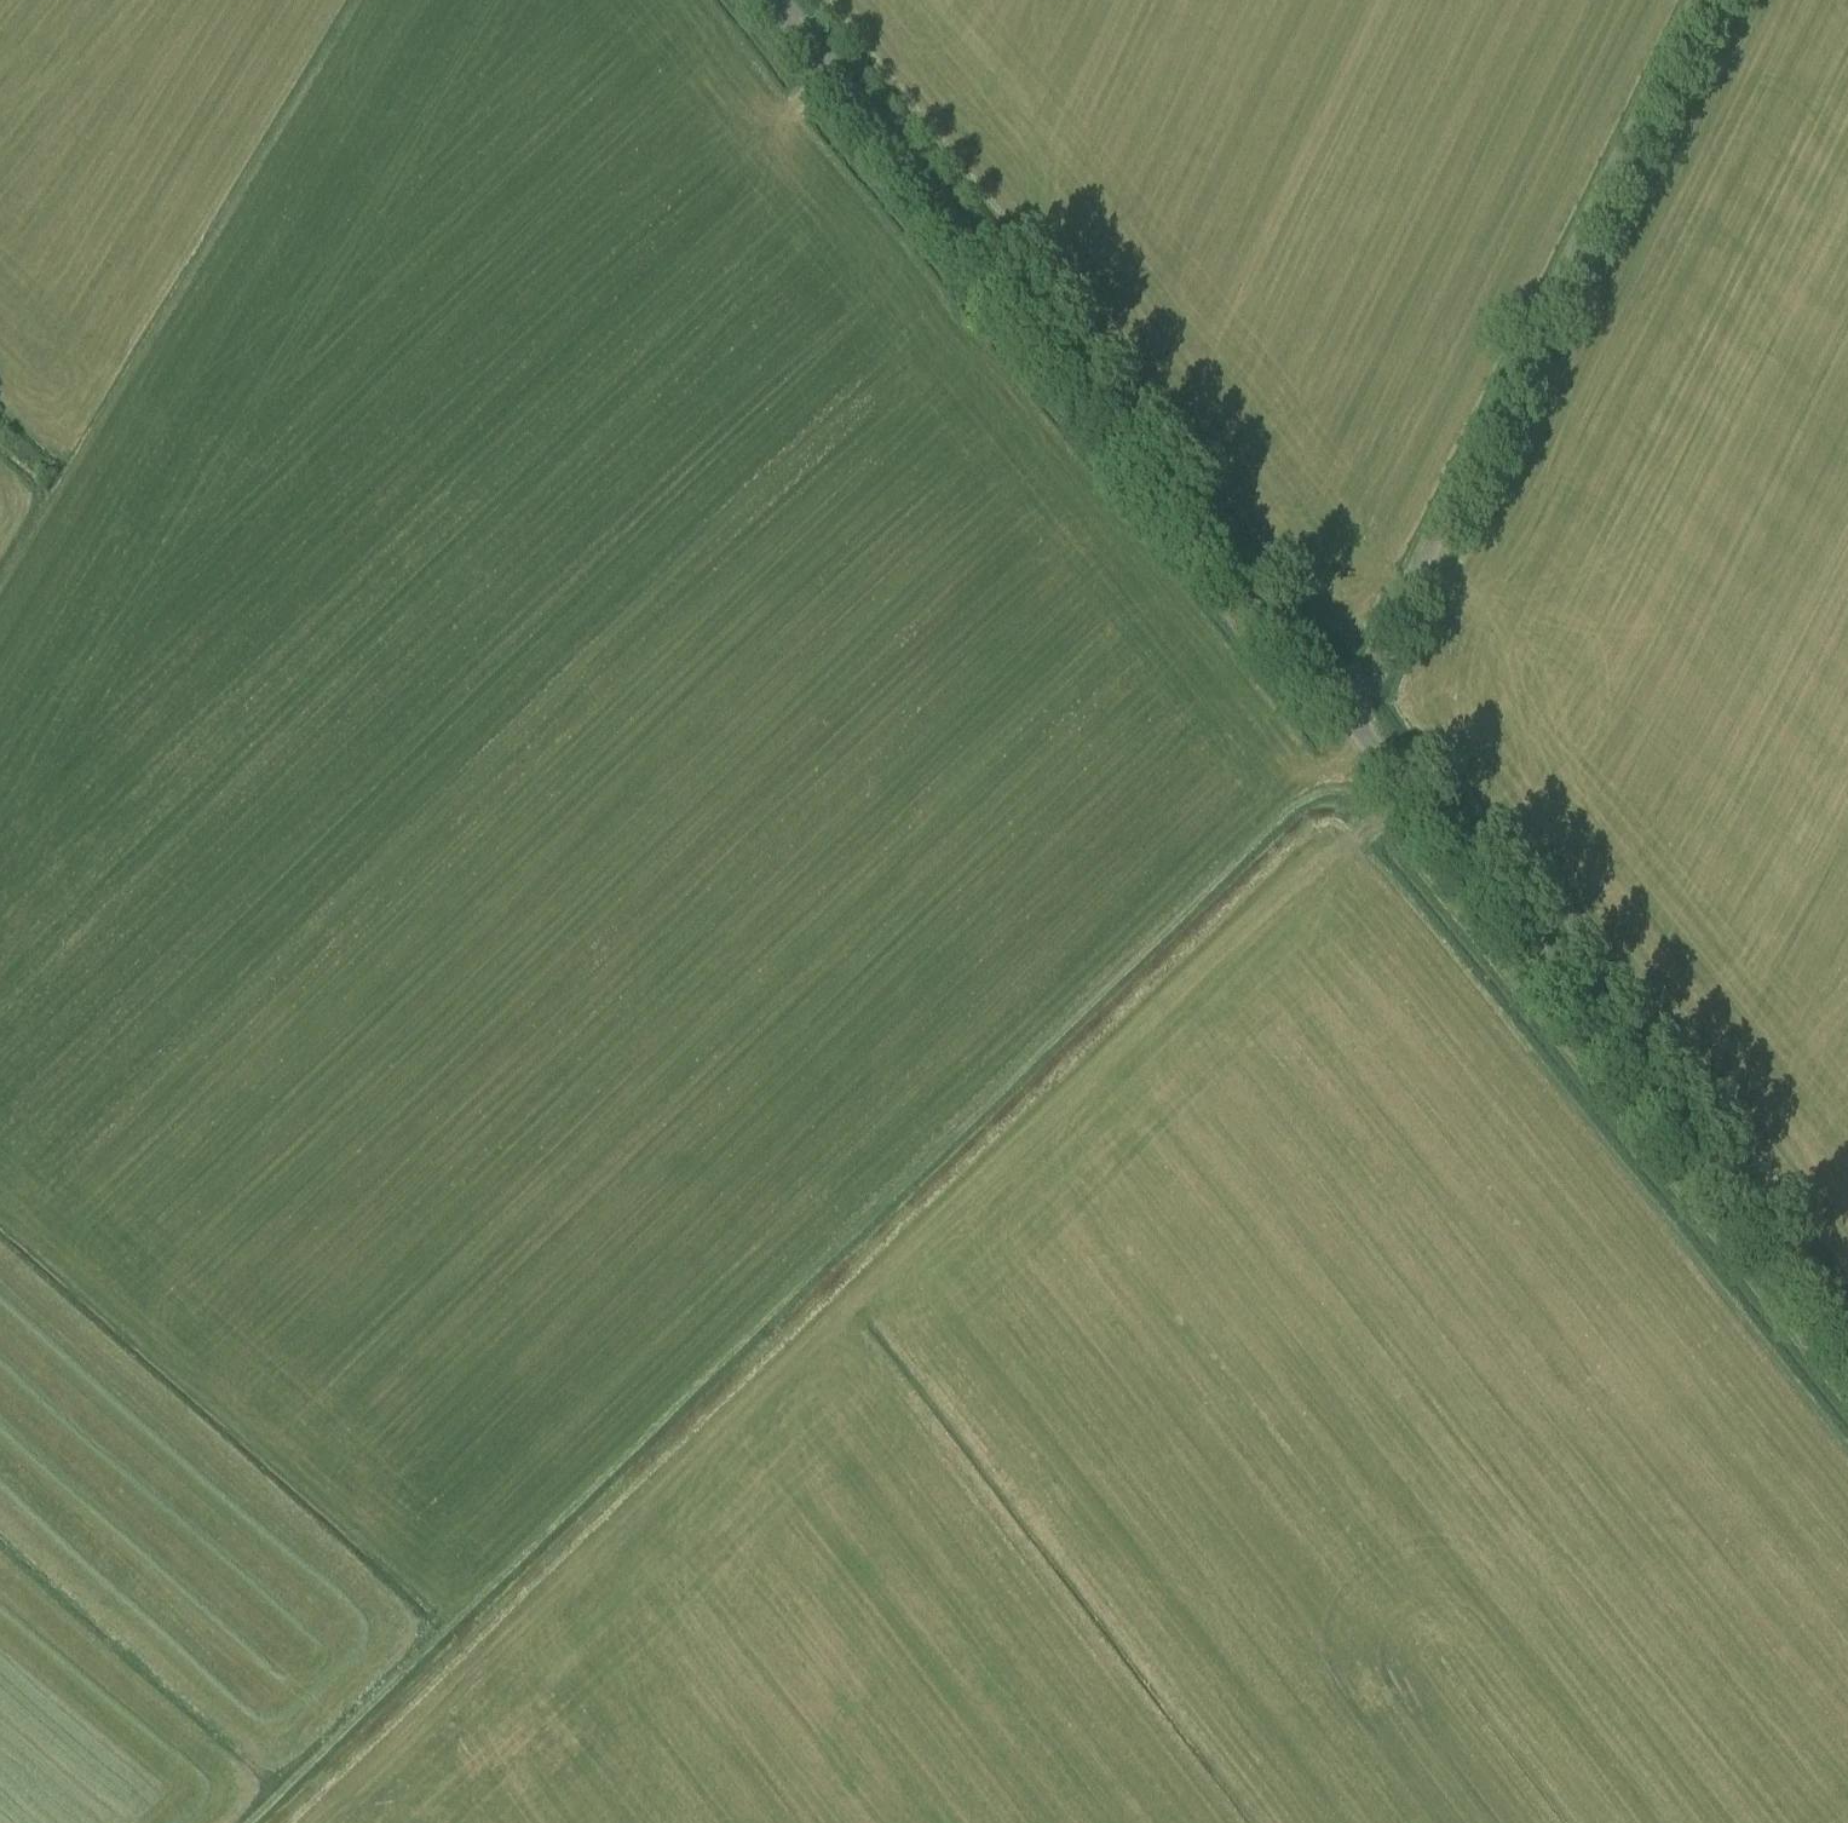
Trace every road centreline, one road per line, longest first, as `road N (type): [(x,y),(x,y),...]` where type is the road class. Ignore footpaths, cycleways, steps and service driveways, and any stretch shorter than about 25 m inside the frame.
road 1 (unclassified): [(1343,720),(765,0)]
road 2 (unclassified): [(1343,720),(1700,0)]
road 3 (unclassified): [(1847,1338),(1441,827),(1343,720)]

